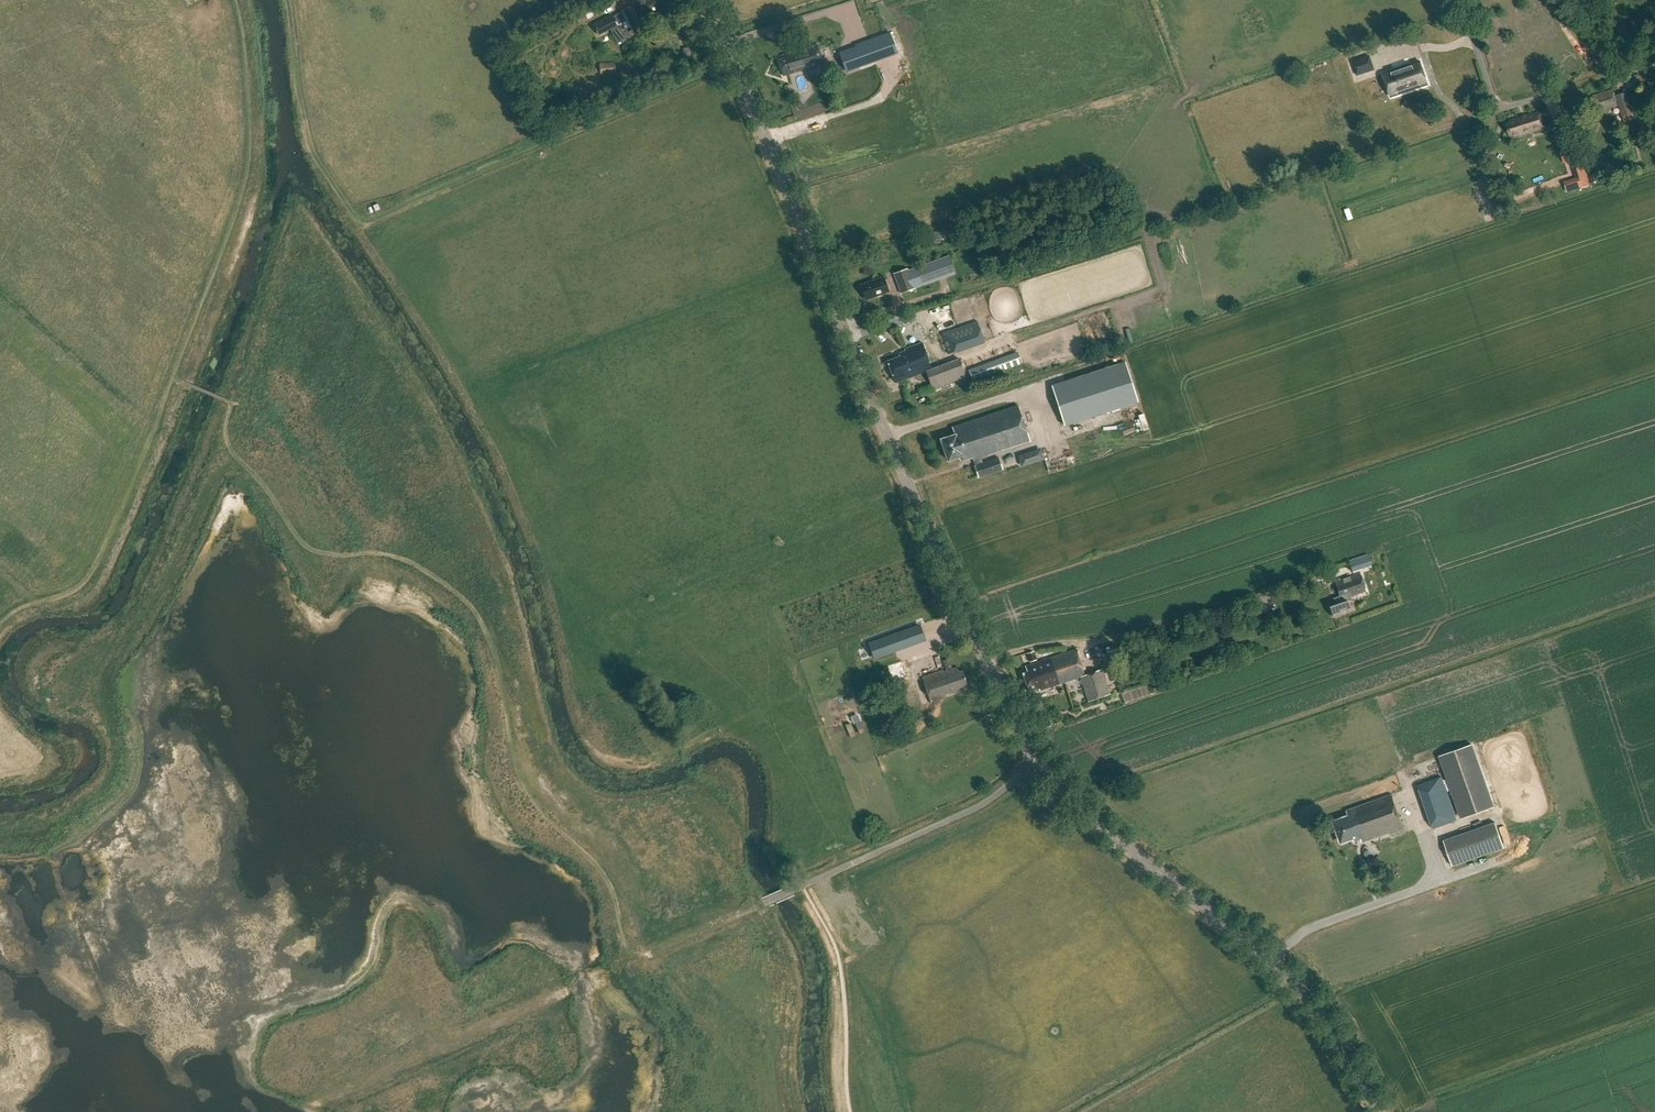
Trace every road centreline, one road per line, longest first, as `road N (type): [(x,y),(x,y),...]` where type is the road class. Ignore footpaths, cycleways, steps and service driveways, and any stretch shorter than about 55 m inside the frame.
road 1 (track): [(233,405),(301,217),(431,412),(486,528),(534,703),(565,774),(584,793),(625,805),(675,794),(709,772),(729,773),(738,869),(777,938),(793,995),(794,1111)]
road 2 (tertiary): [(1377,1111),(1329,1024),(1296,985),(1081,809),(1038,760),(910,490),(703,0)]
road 3 (track): [(0,825),(54,815),(98,789),(112,763),(110,737),(103,723),(47,693),(44,672),(119,631),(143,606),(221,434)]
road 4 (track): [(174,378),(247,172),(237,0)]
road 5 (track): [(174,378),(96,567),(83,583),(0,625)]
road 6 (residential): [(1555,93),(1497,109),(1461,0)]

